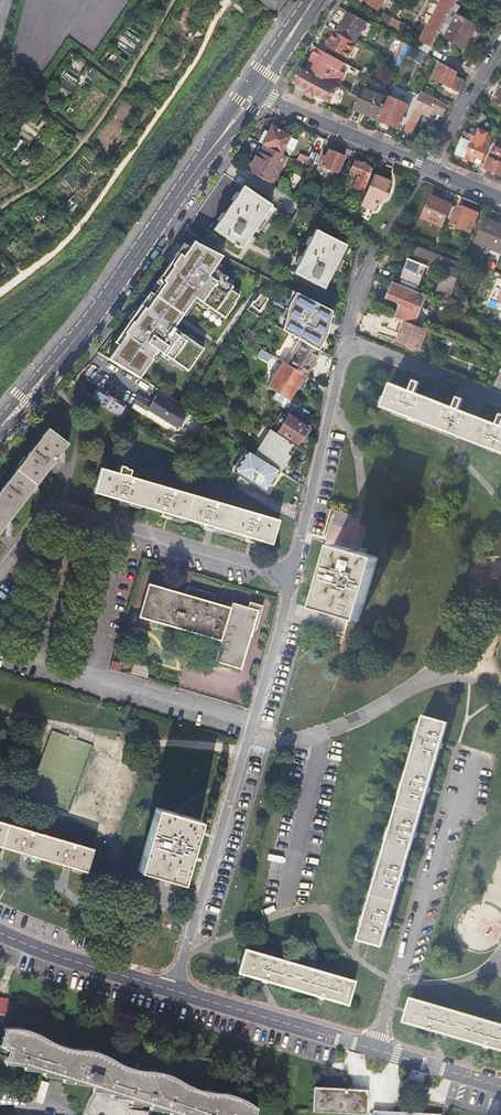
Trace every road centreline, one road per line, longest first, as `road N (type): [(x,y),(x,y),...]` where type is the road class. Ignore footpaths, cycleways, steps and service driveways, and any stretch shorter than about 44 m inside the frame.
road 1 (residential): [(293,576),(174,989)]
road 2 (secondary): [(253,93),(99,310),(0,428)]
road 3 (residential): [(0,575),(44,515),(61,509),(293,576)]
road 4 (residential): [(375,1048),(471,759)]
road 5 (residential): [(349,346),(293,576)]
road 6 (residential): [(174,989),(375,1048)]
road 7 (residential): [(253,93),(427,167)]
road 8 (residential): [(0,929),(174,989)]
road 9 (residential): [(349,346),(500,400)]
road 10 (residential): [(427,167),(500,46)]
road 11 (residential): [(375,1048),(500,1086)]
road 12 (residential): [(349,346),(357,297),(388,231)]

